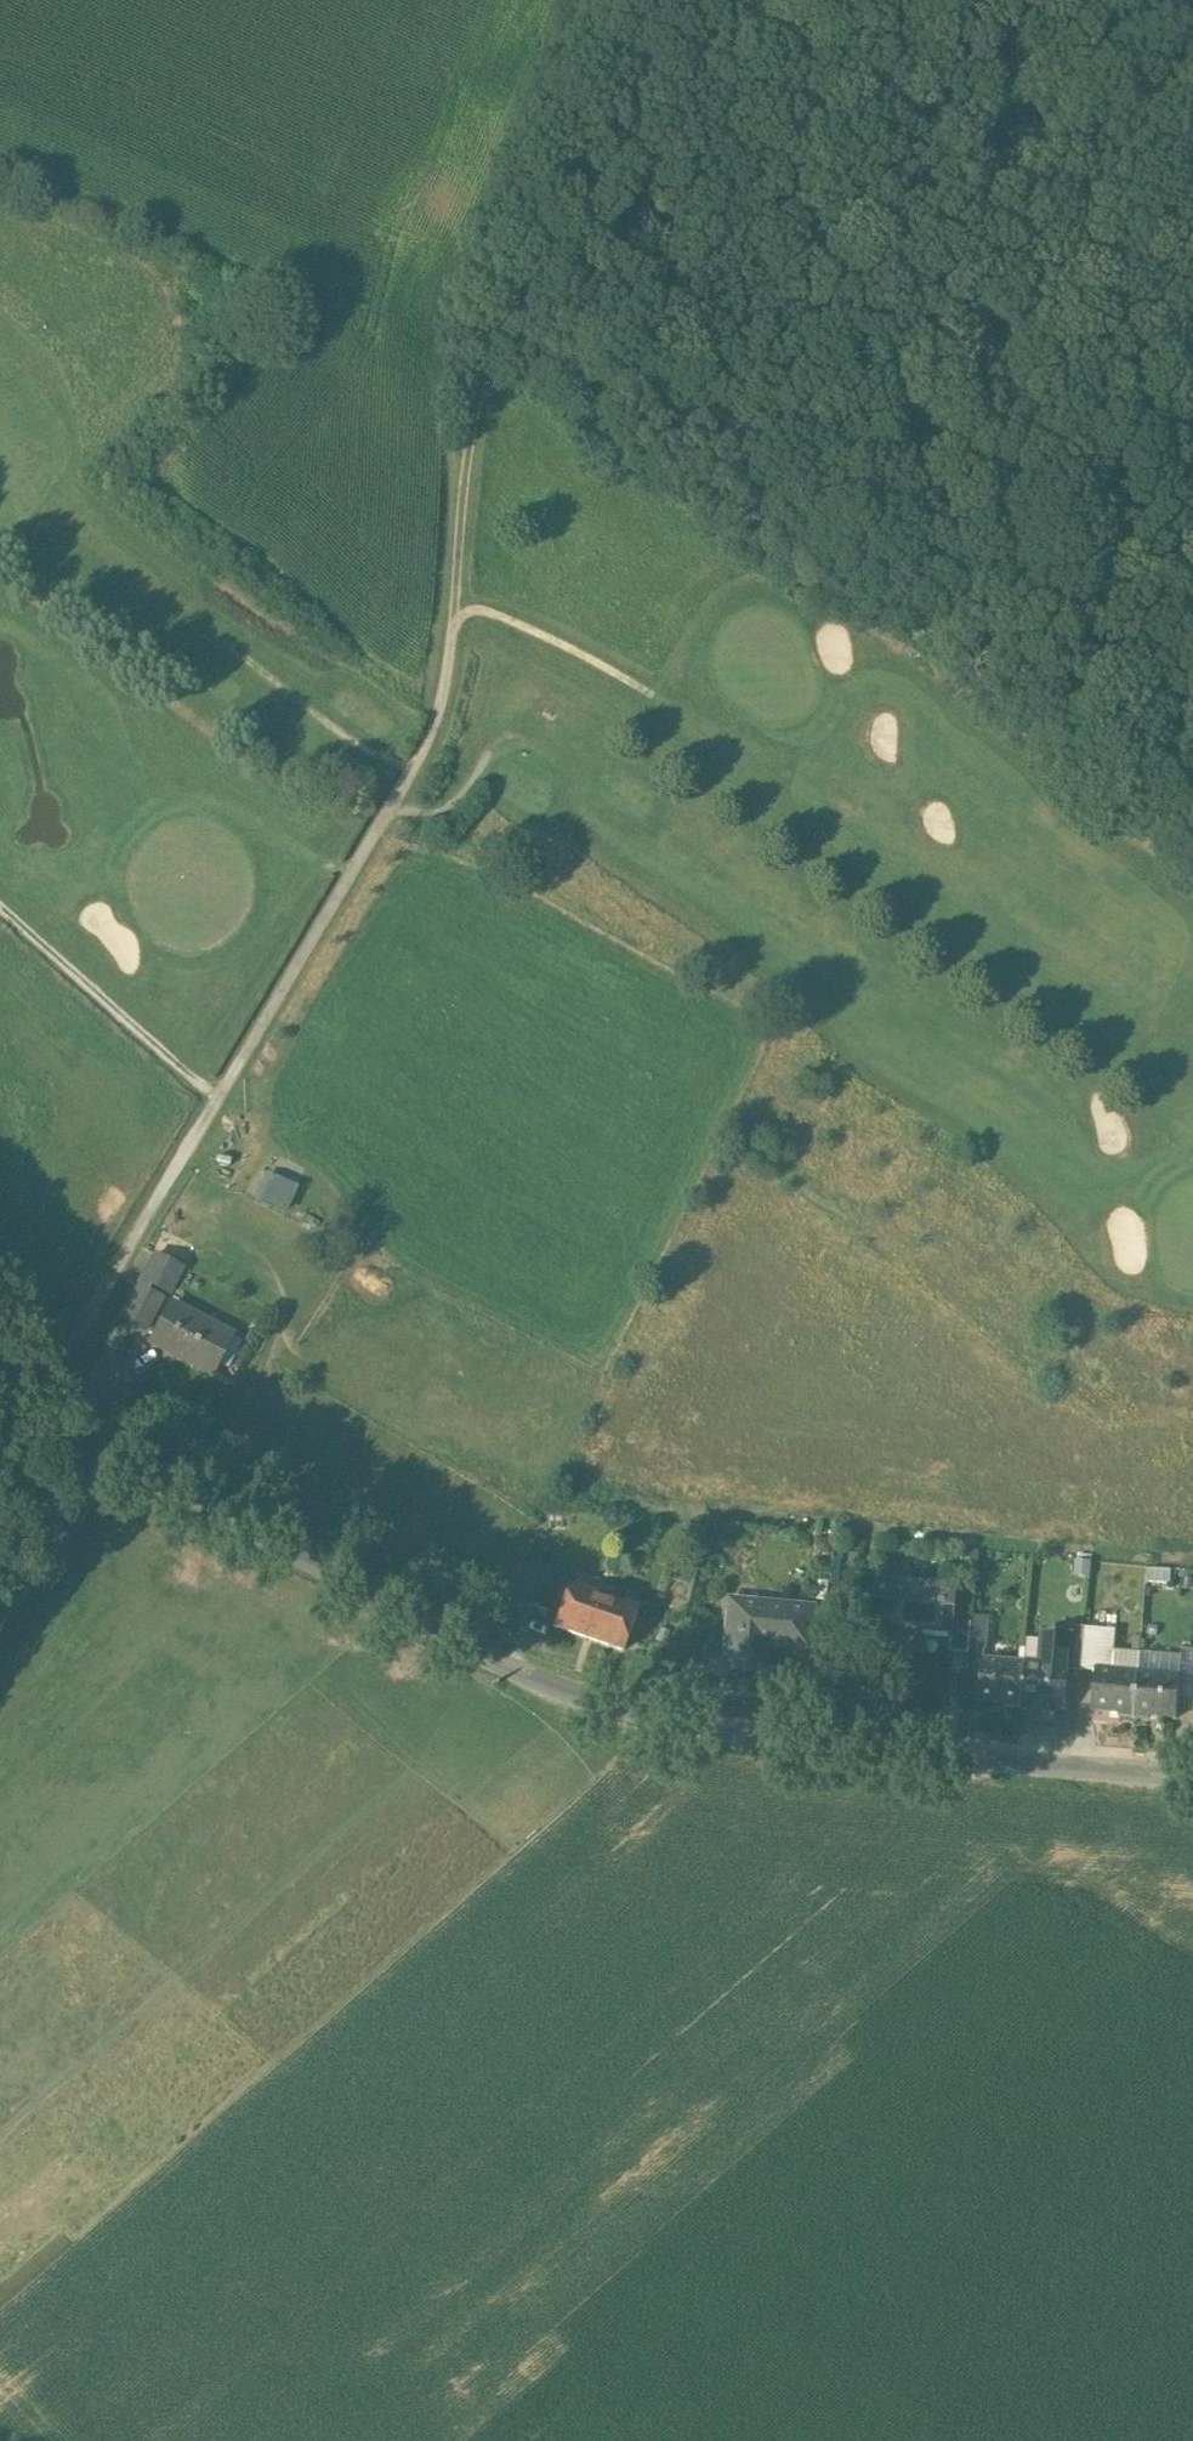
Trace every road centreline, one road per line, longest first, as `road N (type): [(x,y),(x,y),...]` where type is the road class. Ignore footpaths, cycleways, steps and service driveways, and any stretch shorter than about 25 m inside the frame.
road 1 (track): [(31,1412),(434,734),(462,628),(470,462),(500,333),(654,0)]
road 2 (unclassified): [(118,1459),(506,1662),(666,1717),(1192,1776)]
road 3 (unclassified): [(118,1459),(0,1610)]
road 4 (unclassified): [(0,1400),(118,1459)]

